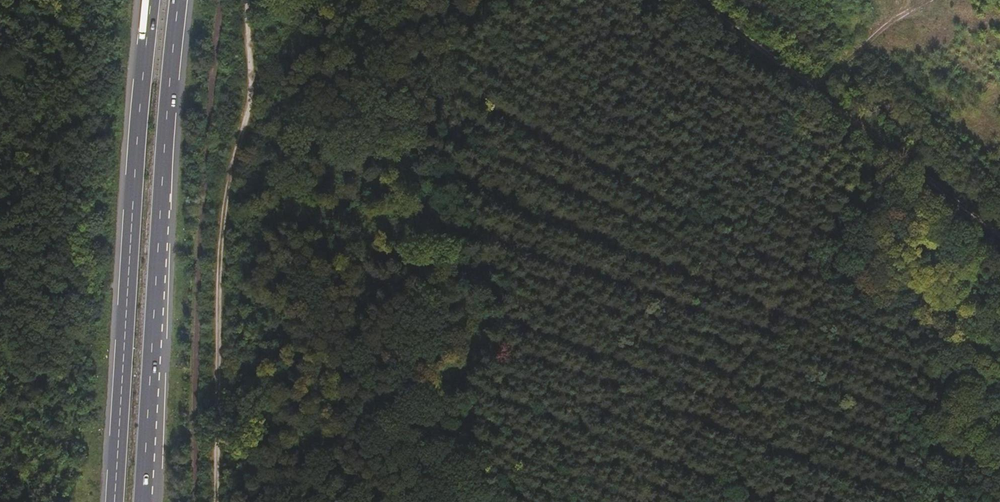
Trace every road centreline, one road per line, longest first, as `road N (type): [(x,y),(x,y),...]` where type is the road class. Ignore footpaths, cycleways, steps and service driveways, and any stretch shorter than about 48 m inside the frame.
road 1 (trunk): [(152,0),(114,501)]
road 2 (trunk): [(144,501),(180,0)]
road 3 (track): [(242,501),(250,199),(267,0)]
road 4 (track): [(695,0),(999,233)]
road 5 (track): [(808,86),(919,0)]

